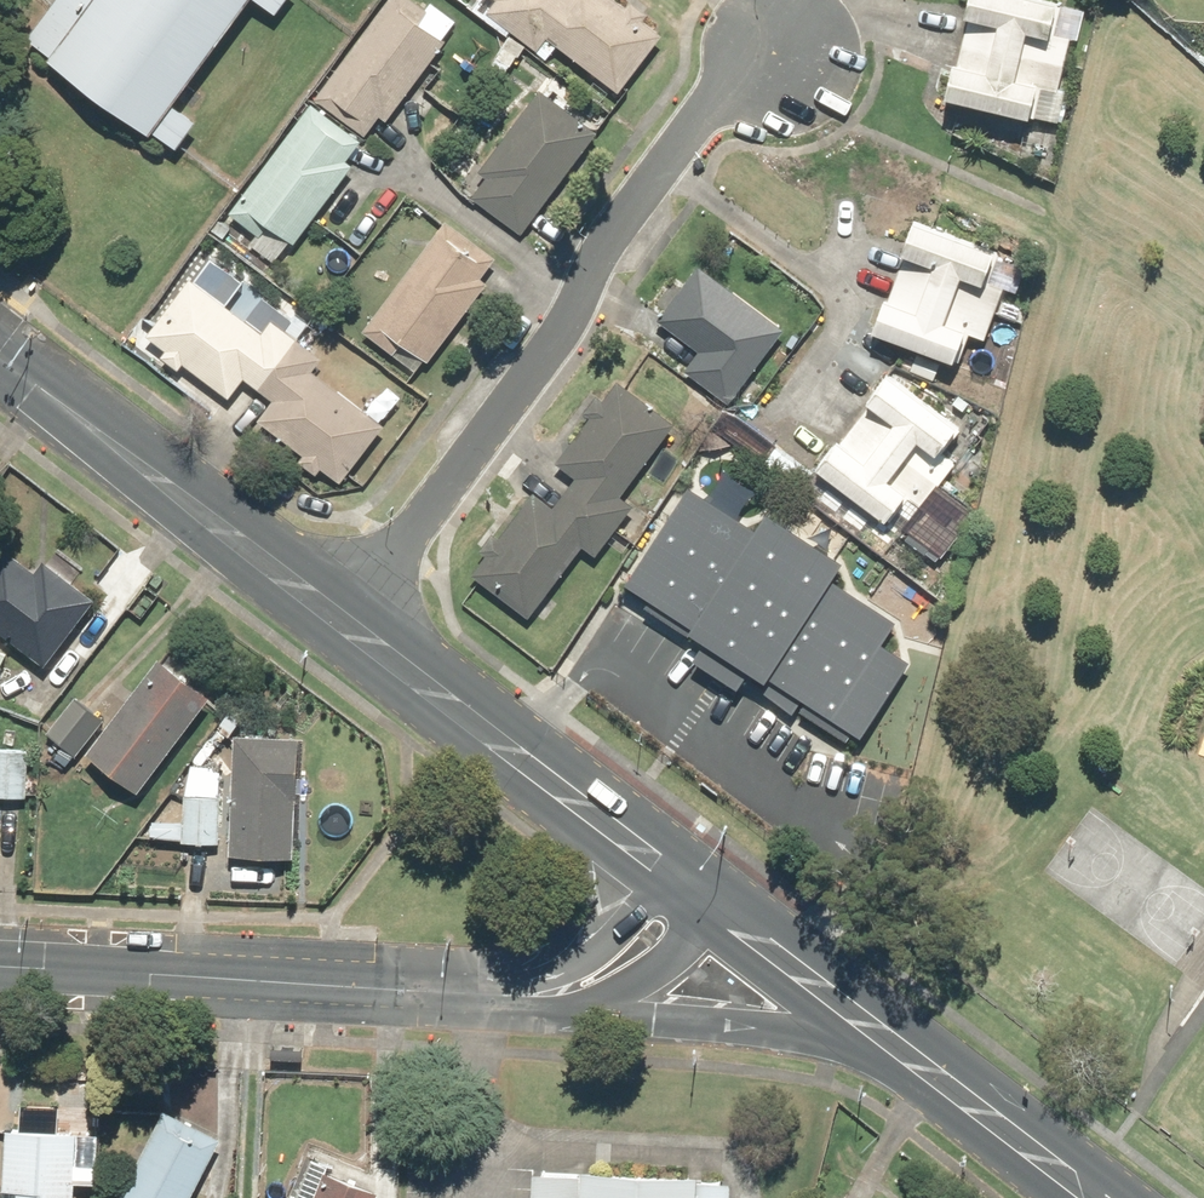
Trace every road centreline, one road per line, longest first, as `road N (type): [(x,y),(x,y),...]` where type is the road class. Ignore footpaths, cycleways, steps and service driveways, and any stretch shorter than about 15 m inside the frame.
road 1 (residential): [(782,51),(739,82),(662,166),(608,243),(552,352),(343,622)]
road 2 (tertiary): [(515,1000),(0,971)]
road 3 (secondary): [(0,360),(343,622)]
road 4 (secondary): [(343,622),(666,870)]
road 5 (secondary): [(875,1031),(515,1000)]
road 6 (secondary): [(875,1031),(1094,1197)]
road 7 (tertiary): [(710,904),(641,971),(577,993),(515,1000)]
road 8 (secondary): [(710,904),(875,1031)]
road 9 (tertiary): [(515,1000),(584,967),(666,870)]

